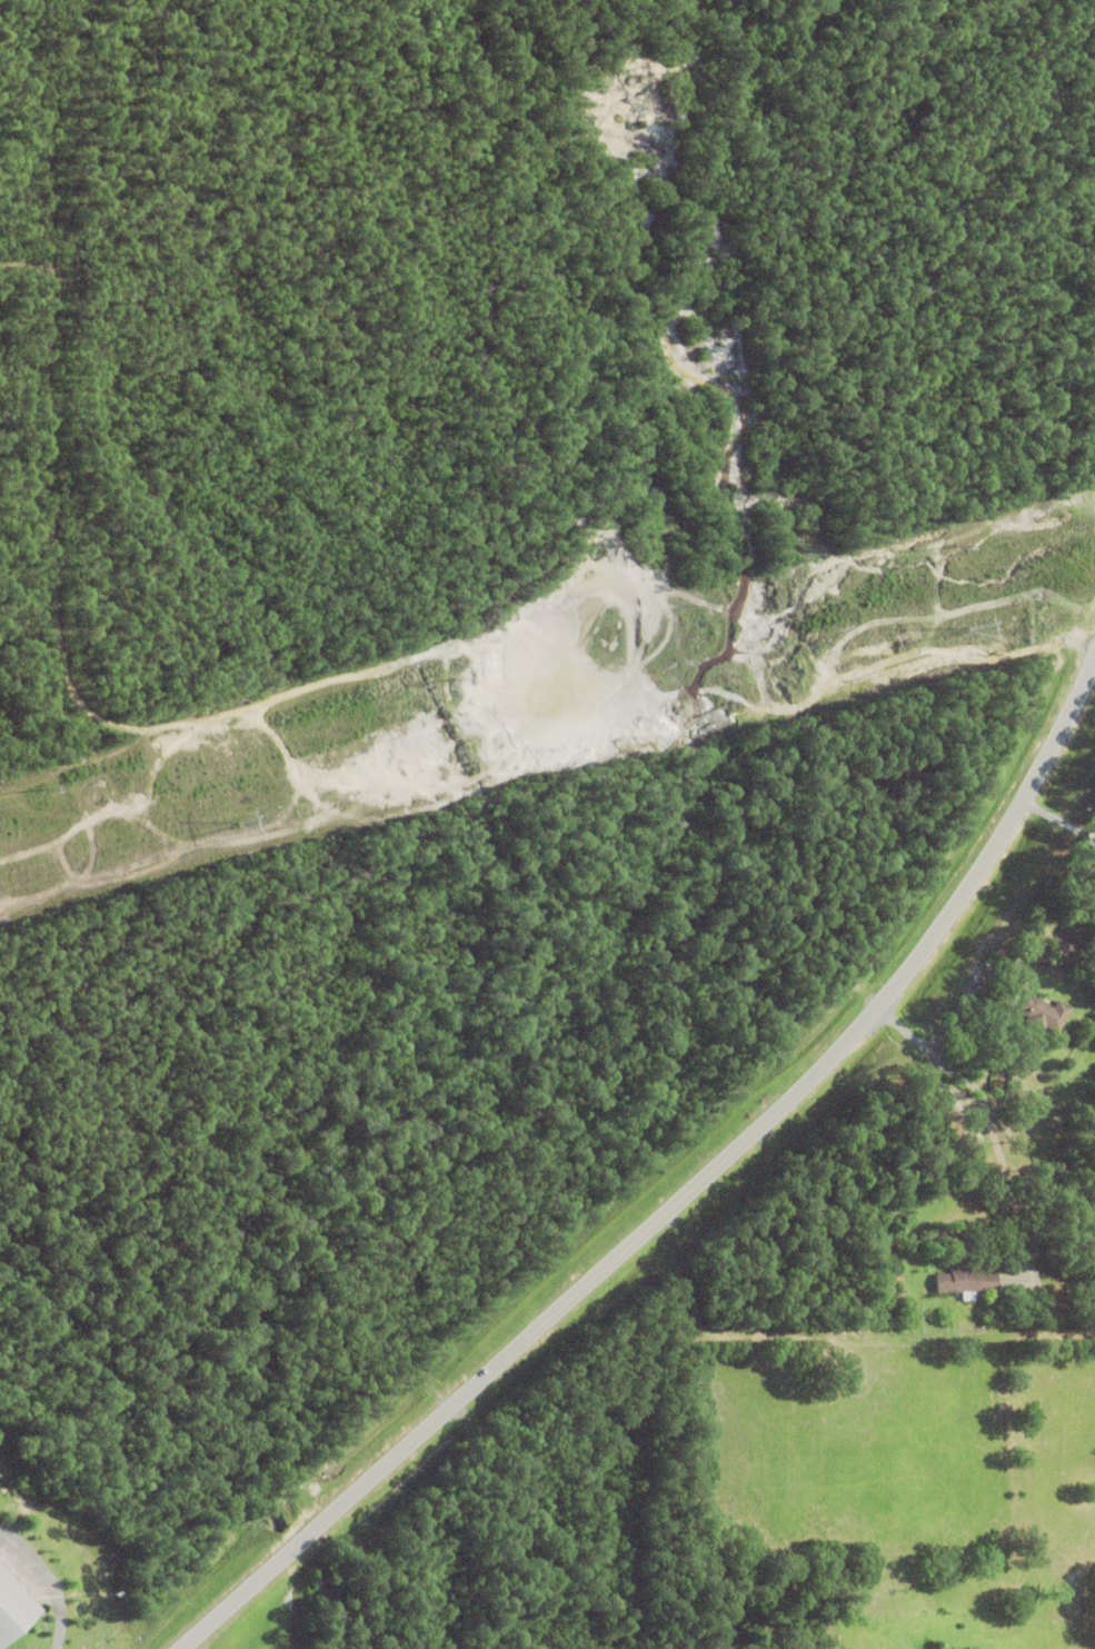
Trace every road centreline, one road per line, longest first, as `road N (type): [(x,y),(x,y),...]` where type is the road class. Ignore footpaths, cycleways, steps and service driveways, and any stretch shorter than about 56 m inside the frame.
road 1 (tertiary): [(1094,671),(1042,783),(983,876),(810,1081),(181,1648)]

